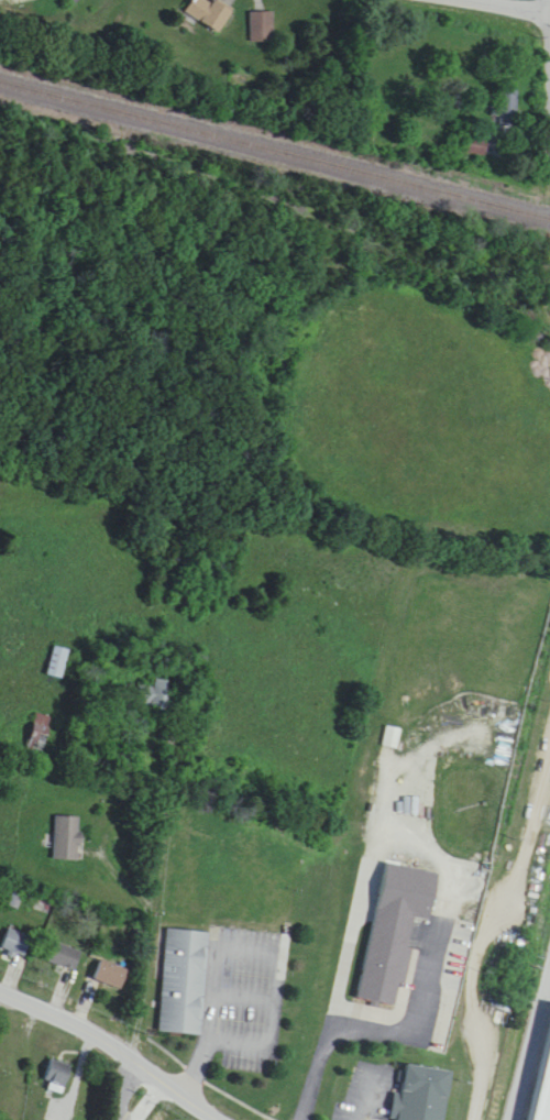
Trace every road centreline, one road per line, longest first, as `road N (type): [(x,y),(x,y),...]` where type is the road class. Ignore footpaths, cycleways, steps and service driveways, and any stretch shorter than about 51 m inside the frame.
road 1 (tertiary): [(219,1119),(91,1032),(0,995)]

